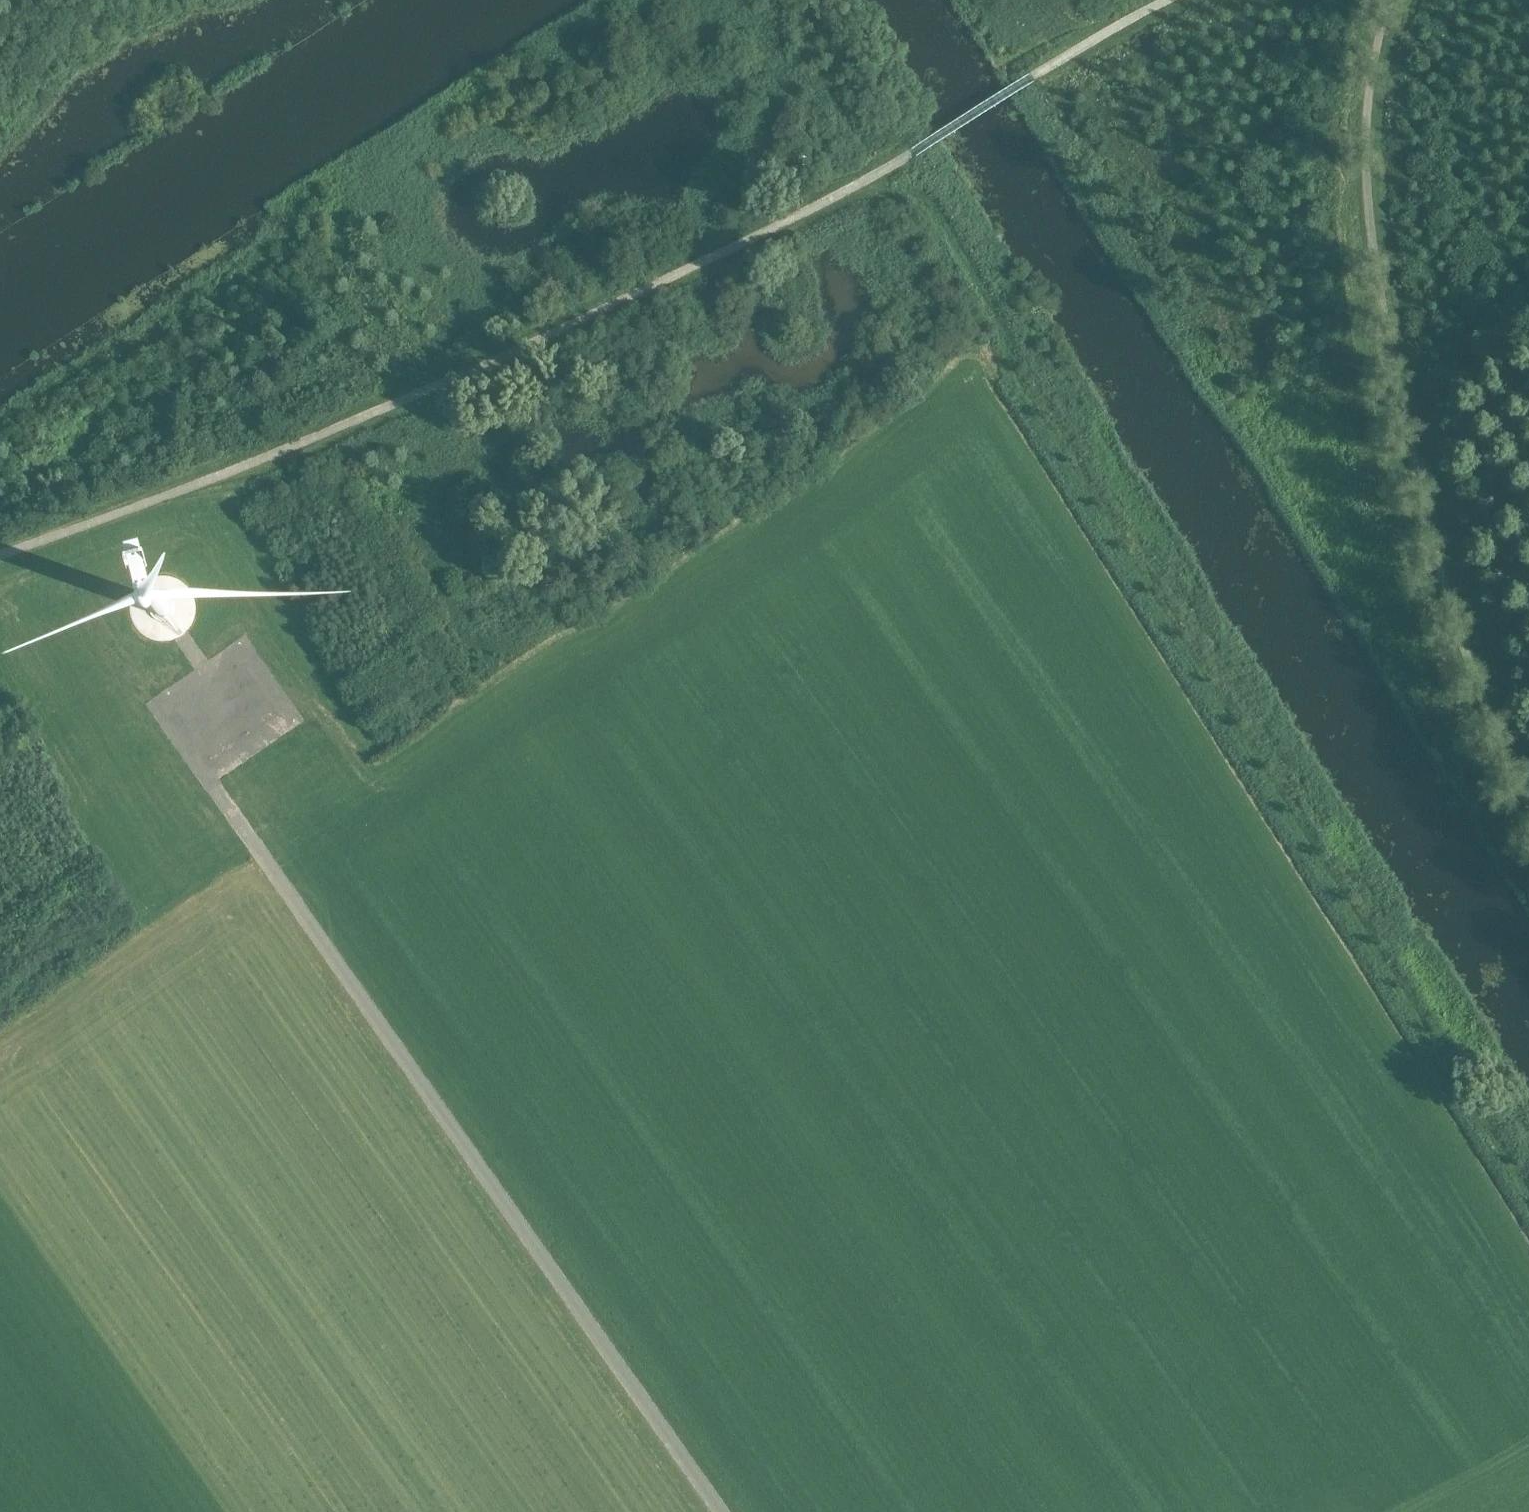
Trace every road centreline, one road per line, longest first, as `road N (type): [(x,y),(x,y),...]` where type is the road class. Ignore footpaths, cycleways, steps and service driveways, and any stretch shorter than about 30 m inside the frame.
road 1 (track): [(1528,1199),(1016,372),(943,221),(919,196),(837,201)]

